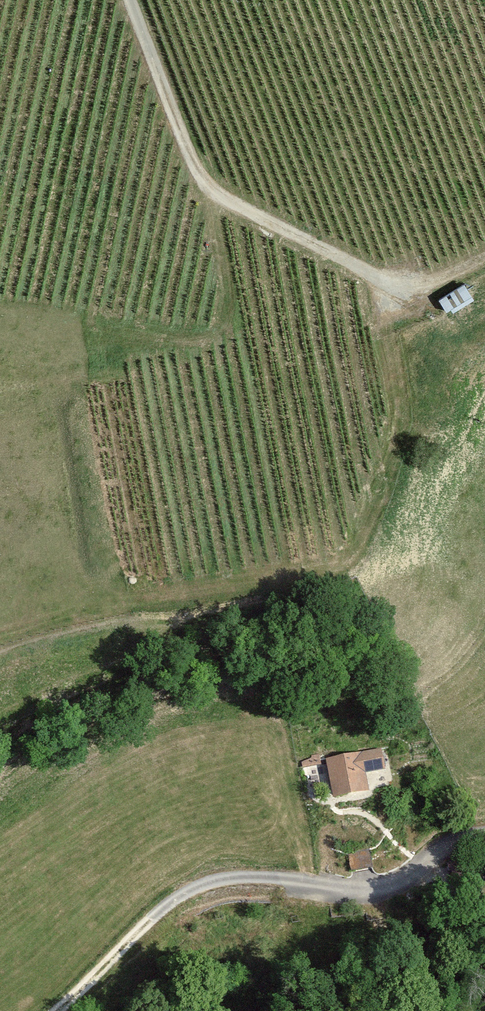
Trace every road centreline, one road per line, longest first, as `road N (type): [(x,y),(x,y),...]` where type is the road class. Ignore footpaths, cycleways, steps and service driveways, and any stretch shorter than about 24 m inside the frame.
road 1 (track): [(382,277),(403,386),(399,426),(370,533),(344,564),(0,628)]
road 2 (track): [(484,836),(376,888),(210,883),(160,913),(63,1010)]
road 3 (track): [(131,0),(203,182),(219,198),(382,277)]

